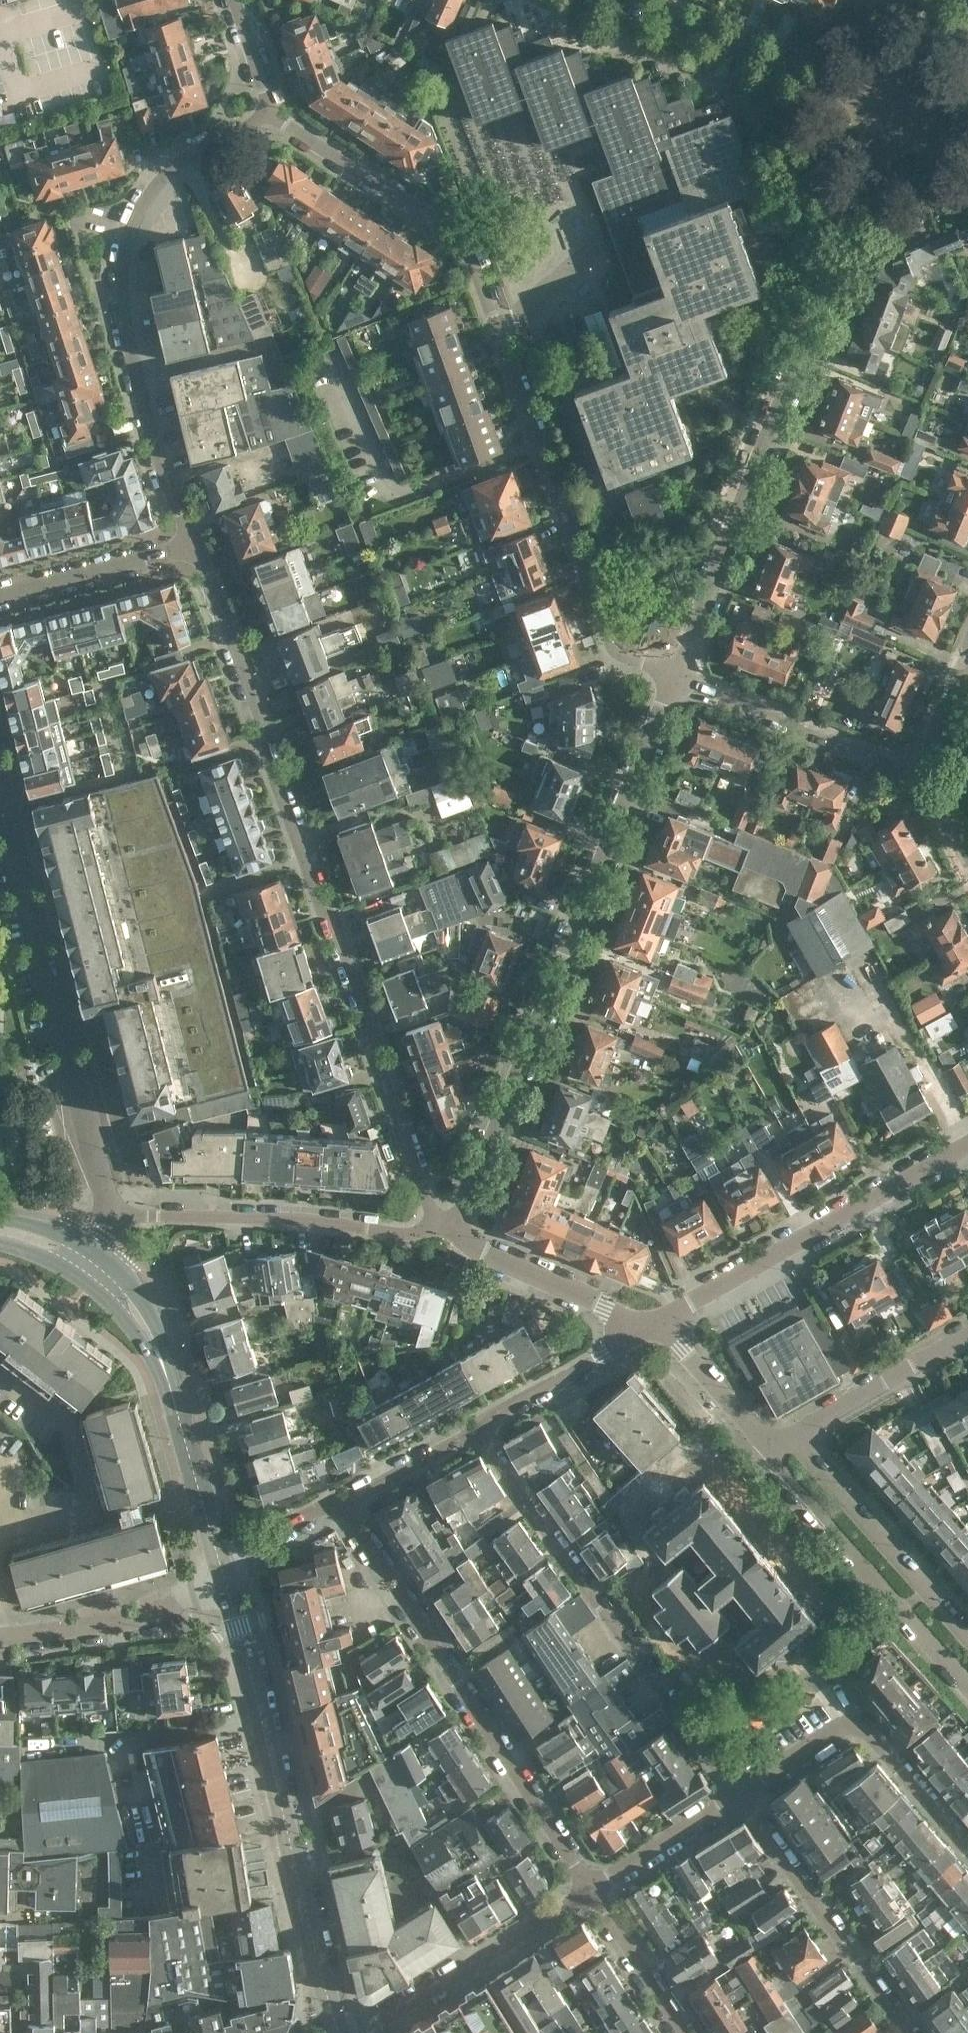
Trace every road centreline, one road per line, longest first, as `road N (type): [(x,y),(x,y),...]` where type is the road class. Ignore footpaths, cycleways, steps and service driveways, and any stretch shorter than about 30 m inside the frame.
road 1 (residential): [(196,546),(423,1182),(451,1235)]
road 2 (residential): [(676,677),(626,656),(611,641),(469,248),(275,116)]
road 3 (residential): [(676,677),(896,114)]
road 4 (residential): [(451,1235),(676,677)]
road 5 (residential): [(196,546),(128,326),(131,234),(182,162),(275,116)]
road 6 (tertiary): [(340,2032),(222,1572)]
road 7 (residential): [(0,776),(112,1210)]
road 8 (residential): [(736,1790),(476,1431)]
road 9 (residential): [(649,1326),(967,1142)]
road 10 (residential): [(407,1597),(594,1886)]
road 11 (residential): [(451,1235),(313,1217),(112,1210)]
road 12 (residential): [(736,1790),(858,1716),(967,1846)]
road 13 (residential): [(771,1452),(967,1683)]
road 14 (residential): [(736,1790),(912,2032)]
road 15 (residential): [(594,1886),(360,2032)]
road 16 (residential): [(896,114),(650,0)]
road 17 (residential): [(922,769),(676,677)]
road 18 (residential): [(967,1629),(800,1435)]
road 19 (residential): [(0,1639),(131,1621),(193,1598),(222,1572)]
road 20 (residential): [(649,1326),(451,1235)]
road 21 (residential): [(476,1431),(649,1326)]
road 22 (residential): [(0,596),(196,546)]
road 23 (residential): [(967,1341),(800,1435)]
road 24 (tertiary): [(180,1419),(151,1312),(96,1253)]
road 25 (residential): [(771,1452),(649,1326)]
road 26 (residential): [(687,2032),(594,1886)]
road 27 (residential): [(594,1886),(736,1790)]
road 28 (tertiary): [(86,1283),(142,1342),(180,1419)]
road 29 (tertiary): [(222,1572),(180,1419)]
road 30 (residential): [(348,1503),(476,1431)]
road 31 (residential): [(222,1572),(279,1532),(348,1503)]
road 32 (residential): [(896,114),(943,0)]
road 33 (residential): [(275,116),(238,0)]

